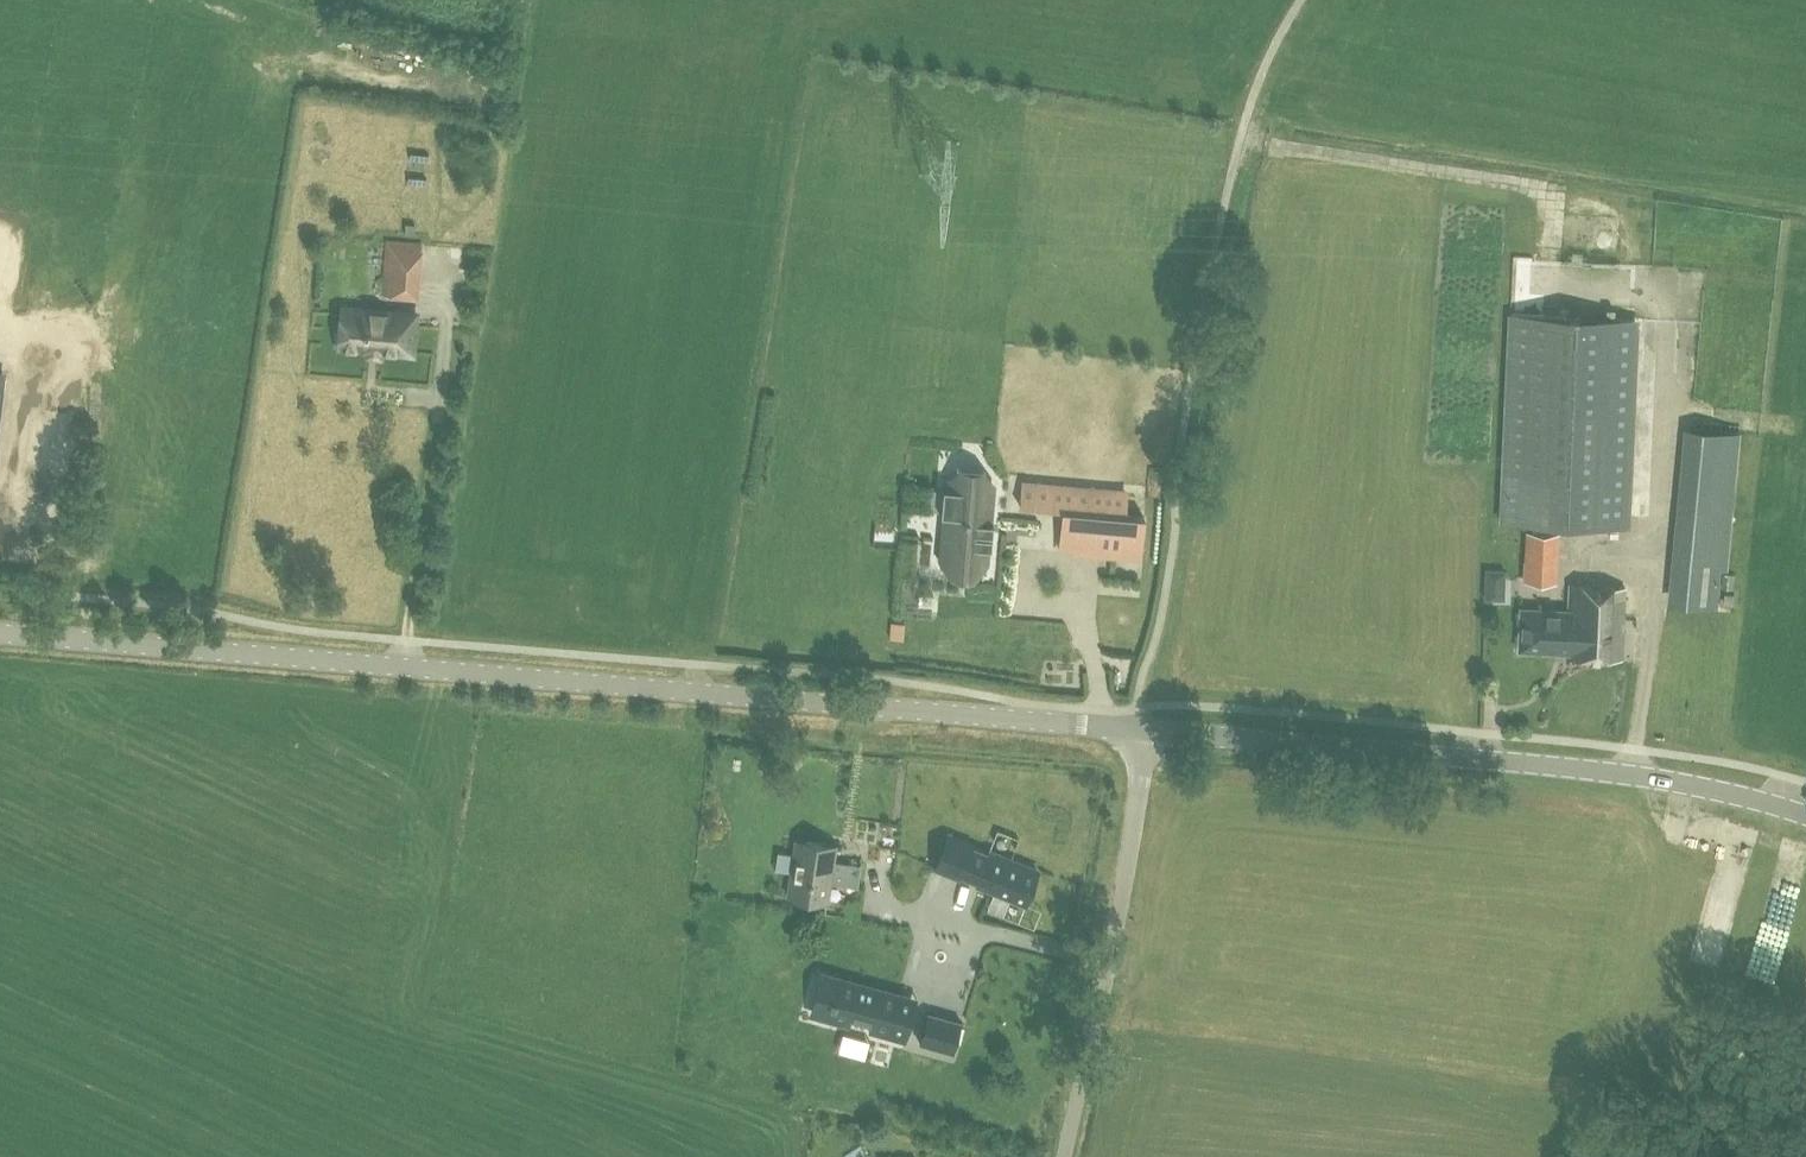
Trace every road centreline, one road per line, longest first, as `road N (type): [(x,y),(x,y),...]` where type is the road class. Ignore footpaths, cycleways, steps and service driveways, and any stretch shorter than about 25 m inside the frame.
road 1 (unclassified): [(1144,736),(0,635)]
road 2 (unclassified): [(1805,818),(1615,773),(1144,736)]
road 3 (unclassified): [(1065,1156),(1144,736)]

